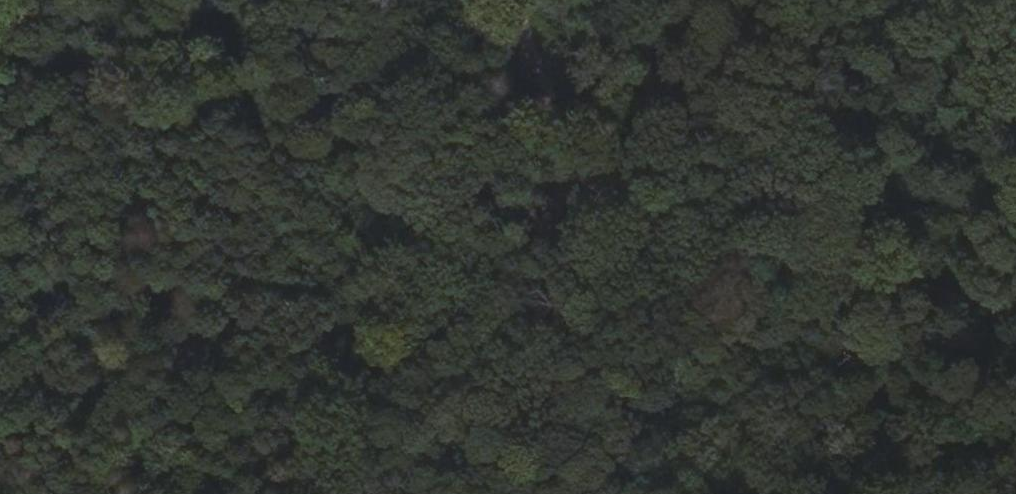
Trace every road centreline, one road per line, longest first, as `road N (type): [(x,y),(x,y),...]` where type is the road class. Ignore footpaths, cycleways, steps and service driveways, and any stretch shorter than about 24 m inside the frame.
road 1 (track): [(0,35),(579,193)]
road 2 (track): [(579,193),(1015,313)]
road 3 (track): [(253,493),(579,193)]
road 4 (track): [(579,193),(512,0)]

